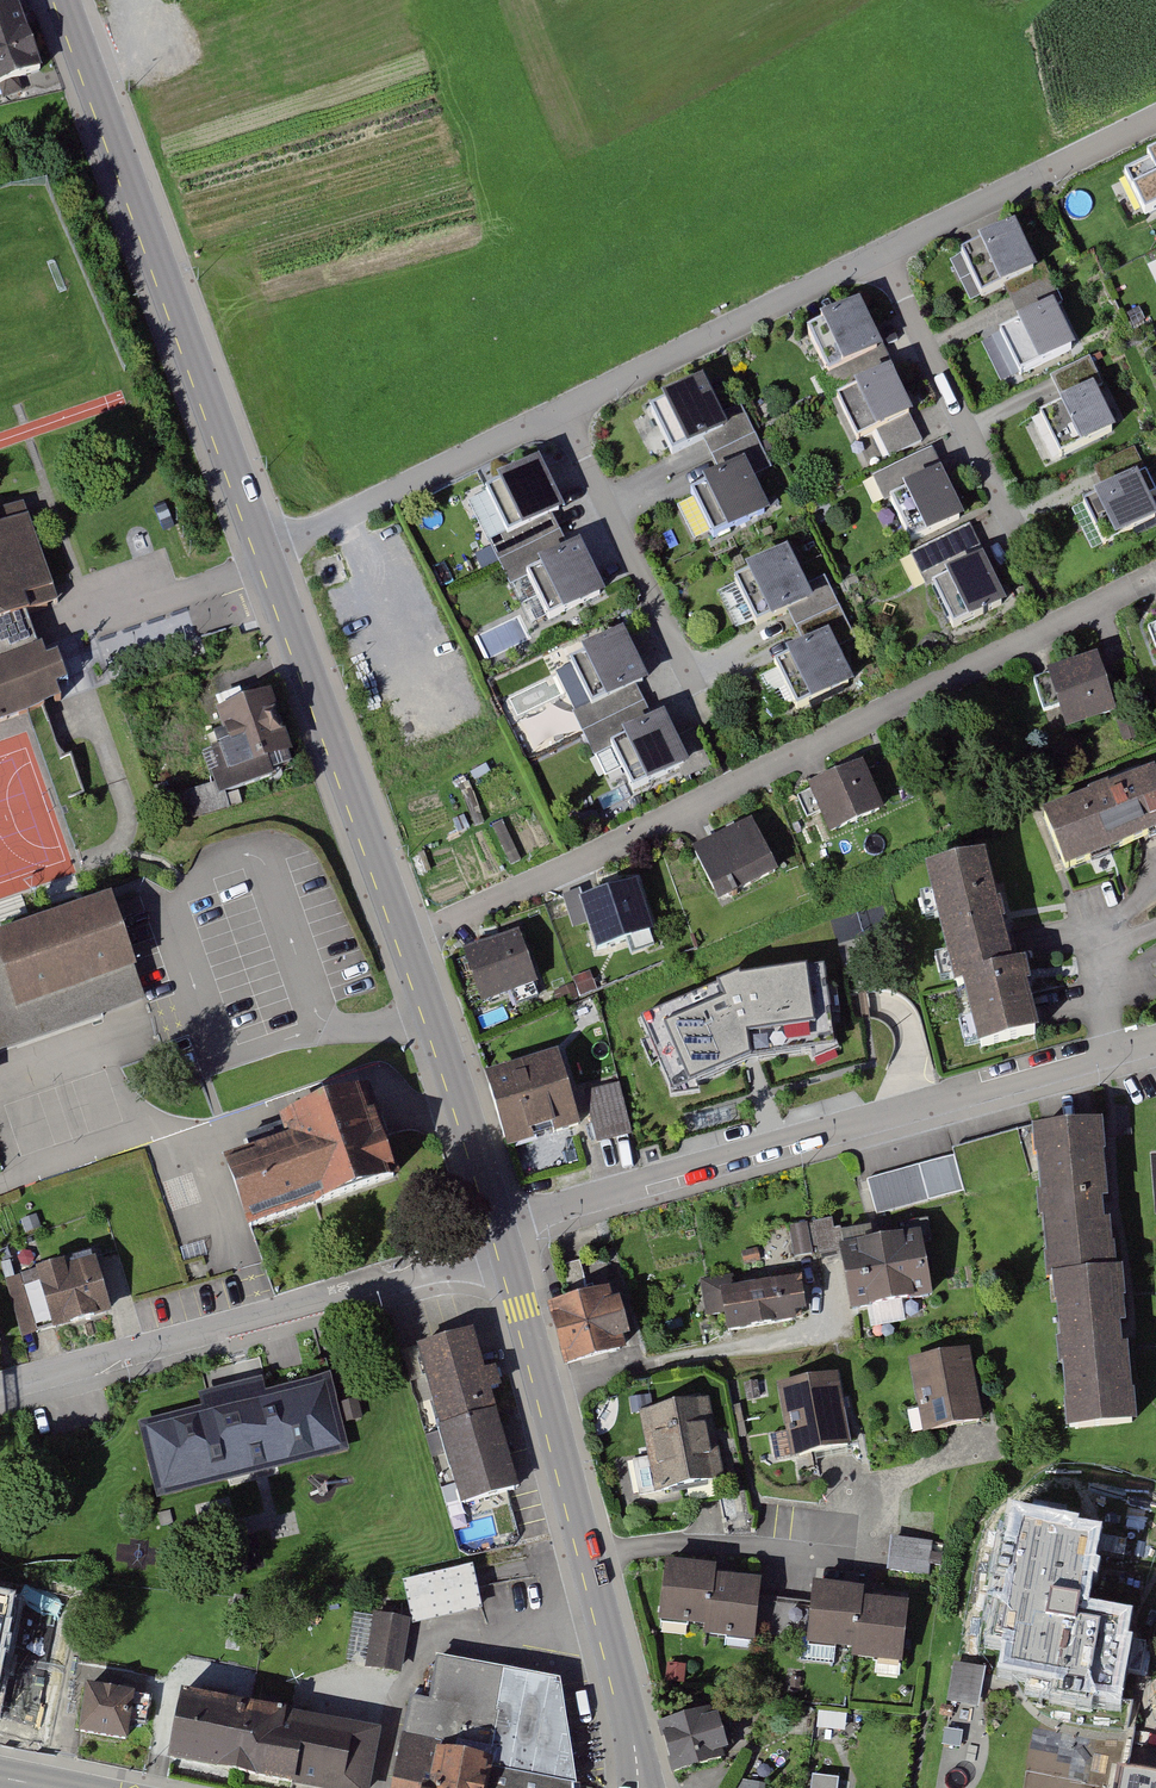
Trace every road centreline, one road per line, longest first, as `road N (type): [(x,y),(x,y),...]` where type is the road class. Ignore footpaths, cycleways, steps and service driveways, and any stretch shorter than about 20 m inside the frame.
road 1 (residential): [(268,553),(1155,119)]
road 2 (residential): [(1155,578),(408,938)]
road 3 (residential): [(502,1237),(533,1214),(1155,1042)]
road 4 (tertiary): [(268,553),(66,0)]
road 5 (residential): [(0,1386),(480,1252),(502,1237)]
road 6 (tertiary): [(408,938),(268,553)]
road 7 (tertiary): [(591,1557),(502,1237)]
road 8 (tertiary): [(502,1237),(408,938)]
road 9 (residential): [(841,1554),(655,1544),(591,1557)]
road 10 (tertiary): [(641,1787),(591,1557)]

